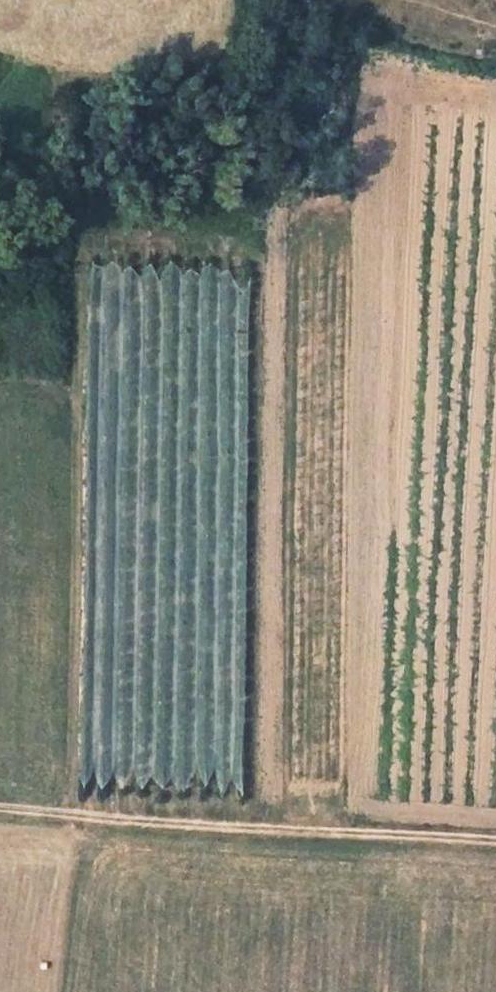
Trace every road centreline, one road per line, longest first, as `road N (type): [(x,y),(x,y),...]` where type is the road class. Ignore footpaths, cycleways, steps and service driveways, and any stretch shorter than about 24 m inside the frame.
road 1 (track): [(0,810),(495,838)]

